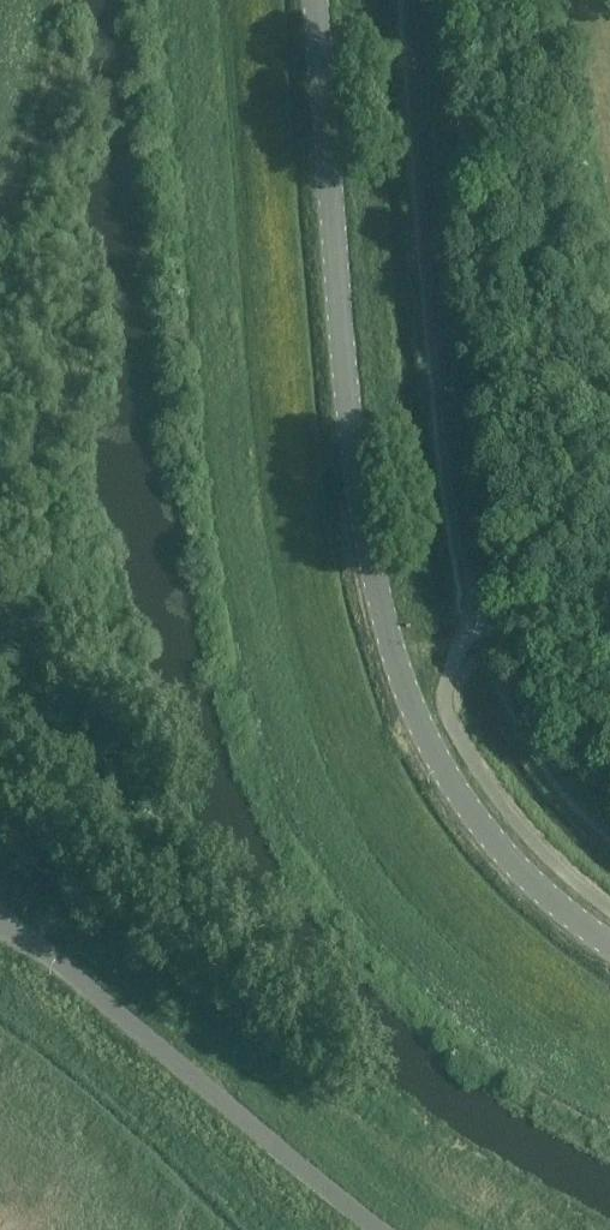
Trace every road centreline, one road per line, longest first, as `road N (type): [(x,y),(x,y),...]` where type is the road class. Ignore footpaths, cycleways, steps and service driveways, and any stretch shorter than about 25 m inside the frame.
road 1 (tertiary): [(609,954),(503,869),(426,767),(381,646),(348,474),(299,0)]
road 2 (unclassified): [(374,1229),(4,928)]

